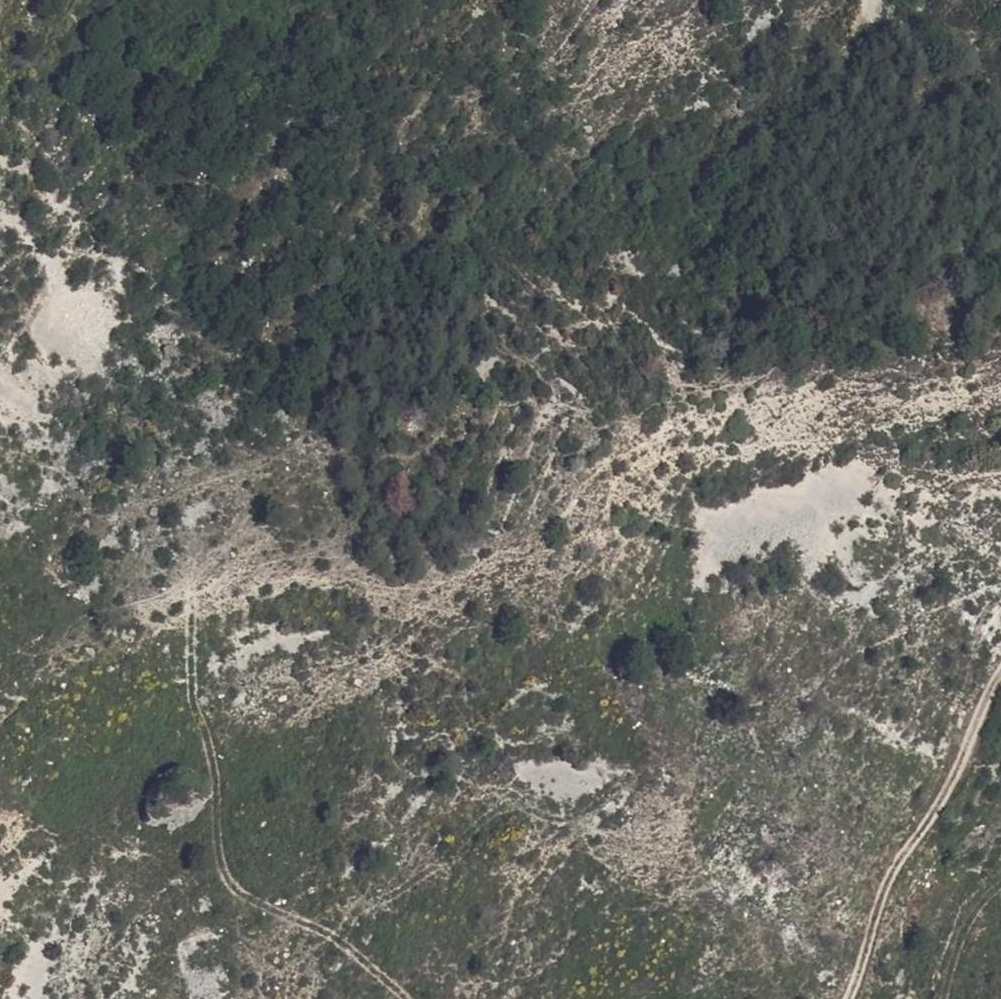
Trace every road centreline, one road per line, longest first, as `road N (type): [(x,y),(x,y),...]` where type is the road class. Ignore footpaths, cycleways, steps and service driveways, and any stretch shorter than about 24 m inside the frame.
road 1 (track): [(1000,674),(935,812),(887,881),(851,998)]

